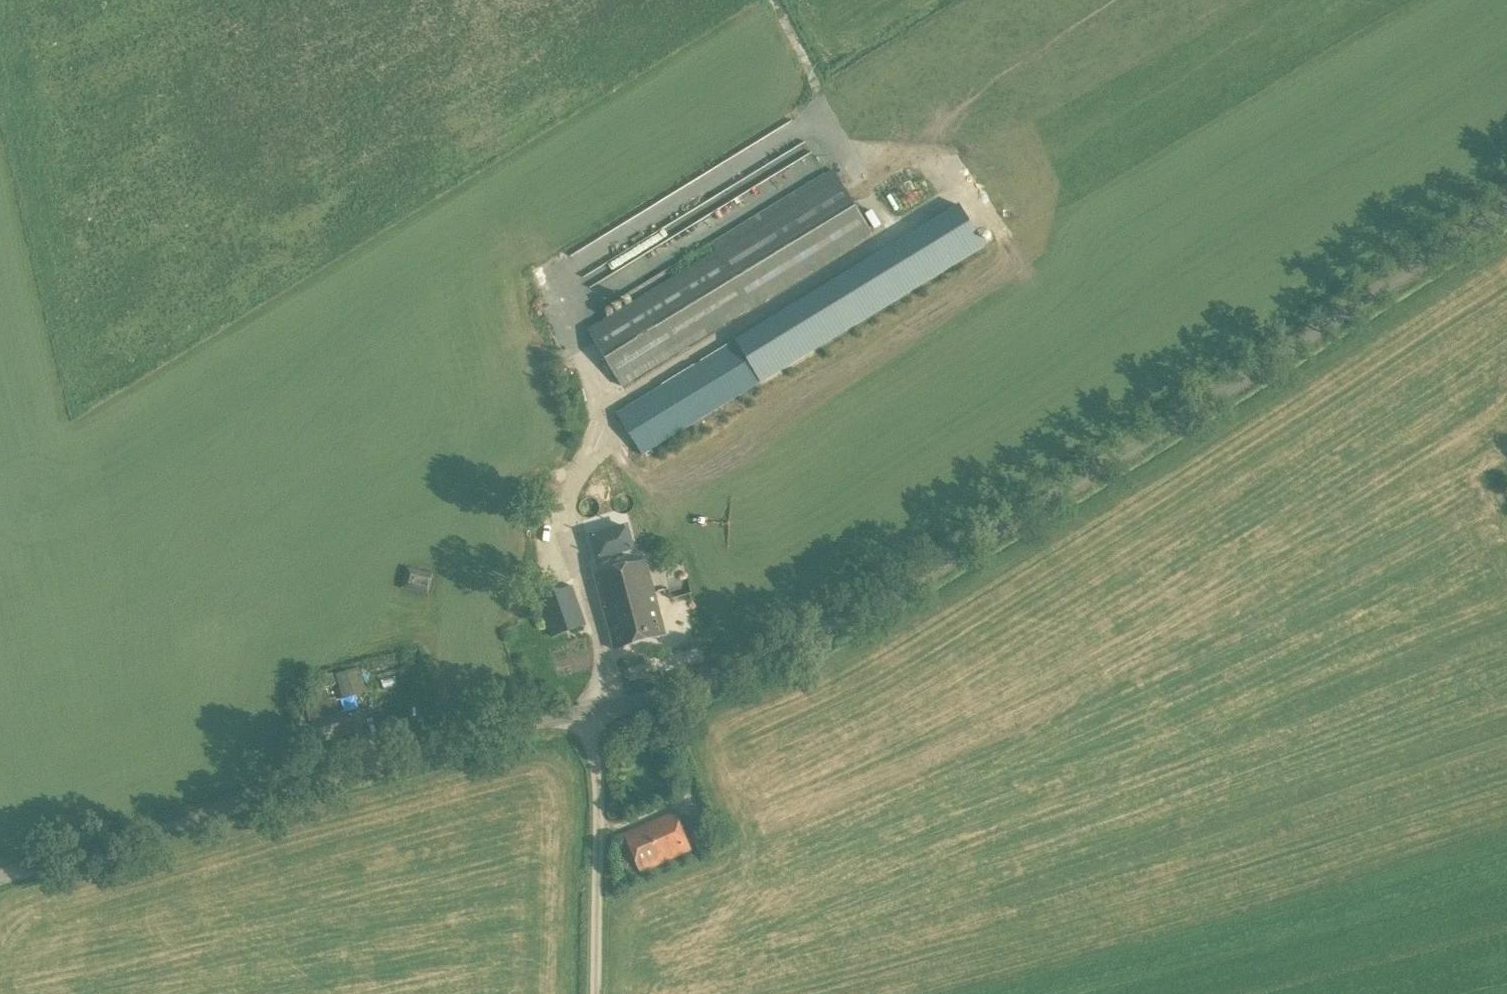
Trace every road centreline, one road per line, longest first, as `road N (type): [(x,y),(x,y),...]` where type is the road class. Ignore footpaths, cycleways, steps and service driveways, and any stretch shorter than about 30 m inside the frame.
road 1 (unclassified): [(0,873),(671,690),(778,649),(1030,514),(1506,205)]

